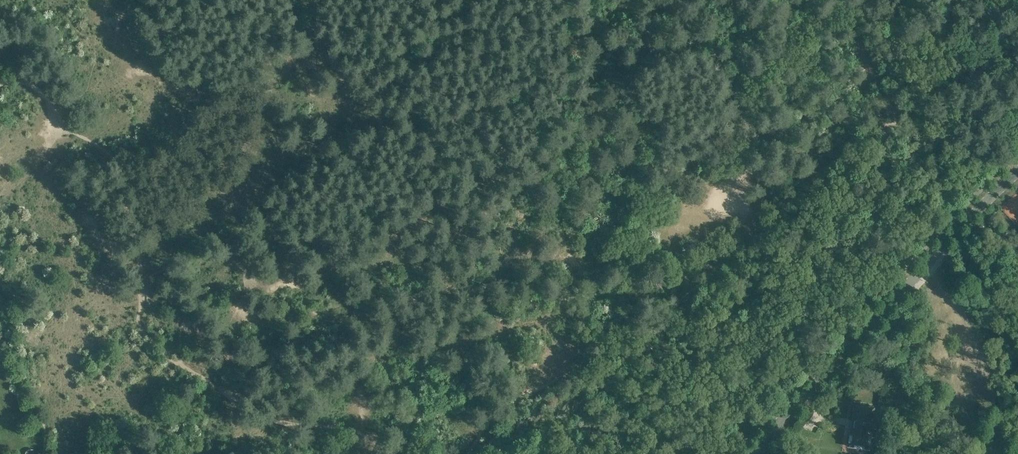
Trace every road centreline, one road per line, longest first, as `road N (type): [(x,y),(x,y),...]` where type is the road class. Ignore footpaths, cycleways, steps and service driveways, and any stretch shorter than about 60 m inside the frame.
road 1 (track): [(1017,33),(1002,37),(928,120),(878,130),(813,176),(777,229),(644,328),(618,363),(571,369),(498,413),(471,453)]
road 2 (track): [(389,453),(352,429),(276,422),(172,361),(139,331),(133,223),(108,155),(62,128),(35,87),(0,80)]
road 3 (tertiary): [(754,453),(1017,175)]

